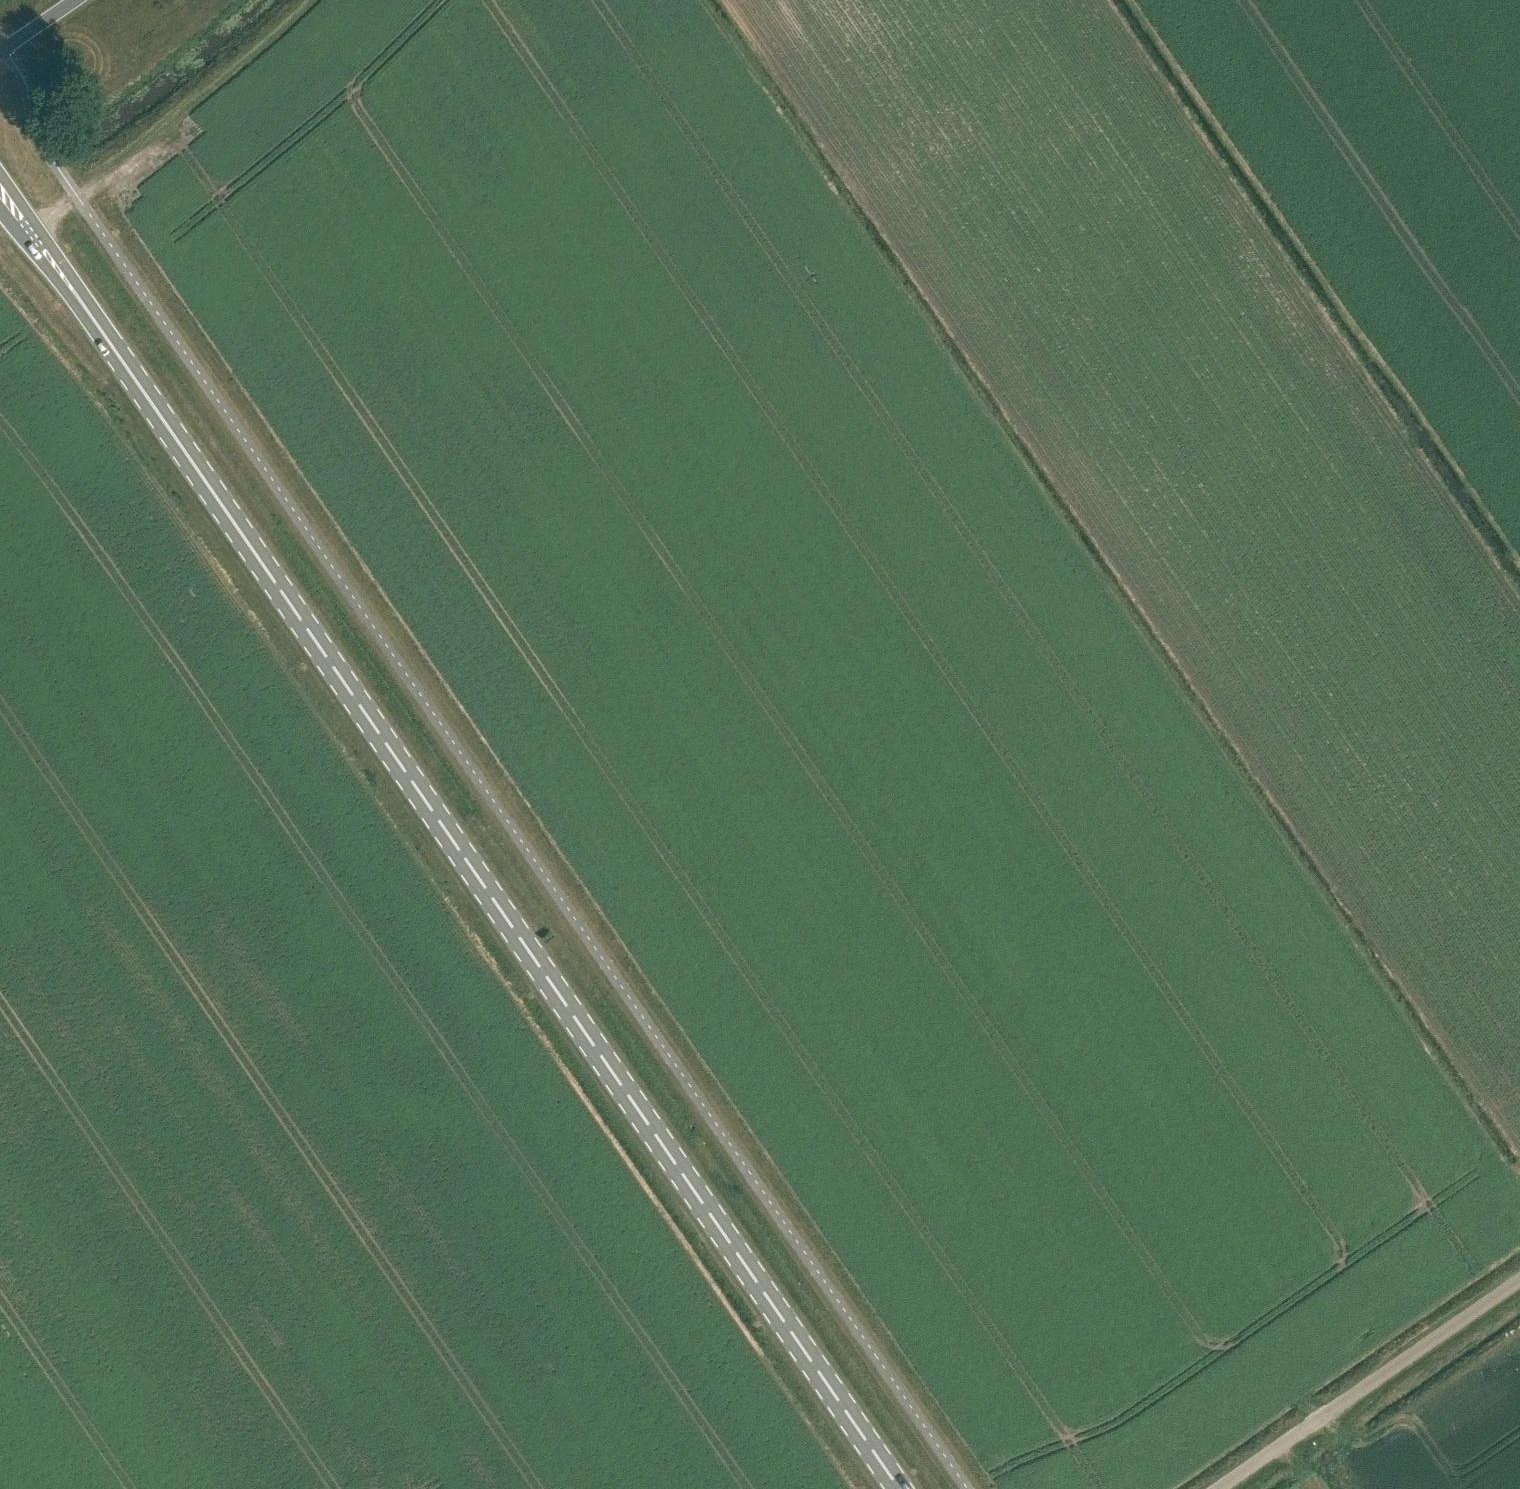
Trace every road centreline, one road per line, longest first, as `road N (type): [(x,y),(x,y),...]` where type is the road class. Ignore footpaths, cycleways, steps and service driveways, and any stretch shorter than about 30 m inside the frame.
road 1 (primary): [(902,1488),(0,183)]
road 2 (unclassified): [(1215,1488),(1519,1278)]

